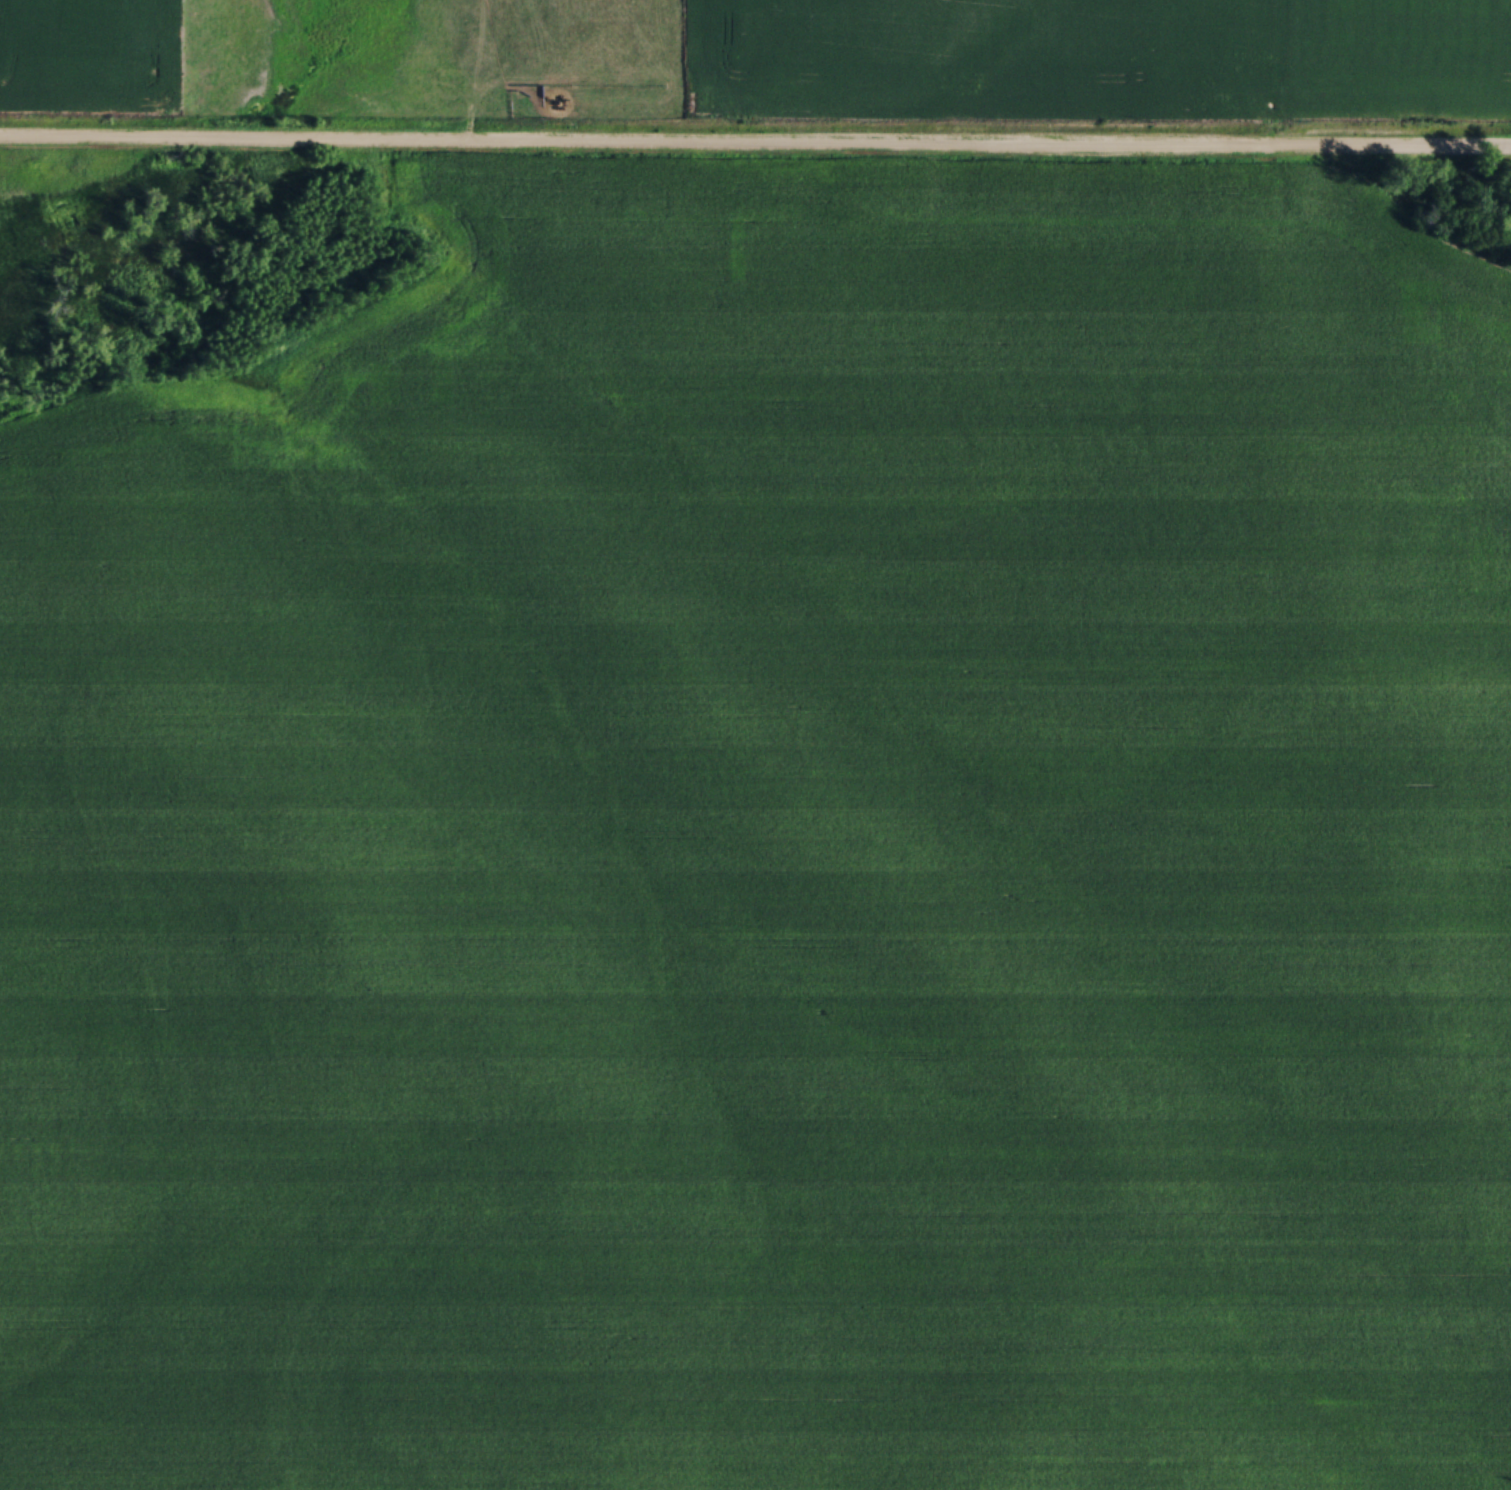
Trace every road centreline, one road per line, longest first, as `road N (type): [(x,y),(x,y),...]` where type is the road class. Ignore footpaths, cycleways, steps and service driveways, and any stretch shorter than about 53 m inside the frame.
road 1 (residential): [(1510,151),(0,141)]

